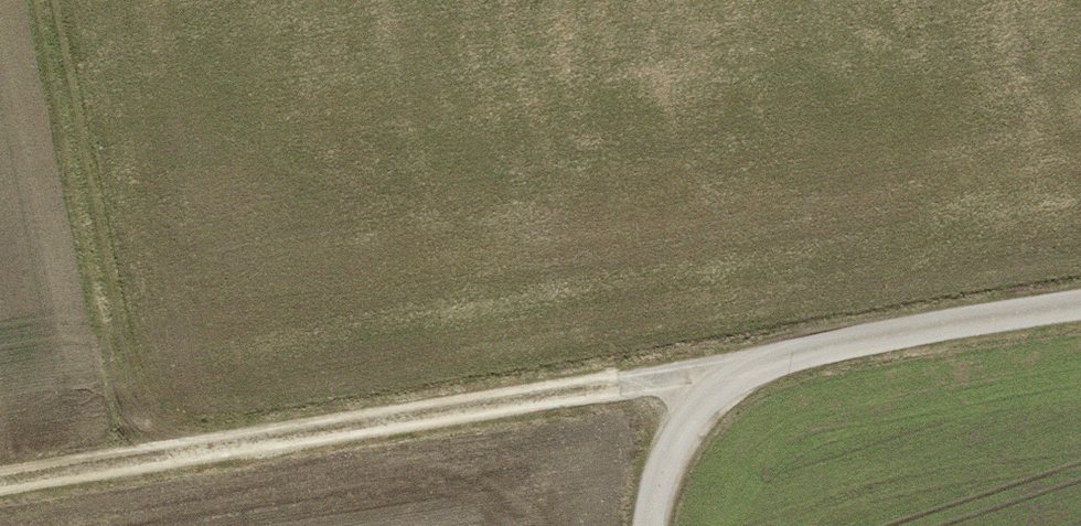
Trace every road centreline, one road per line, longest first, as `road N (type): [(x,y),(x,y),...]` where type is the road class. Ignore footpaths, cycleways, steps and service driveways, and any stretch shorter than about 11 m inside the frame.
road 1 (track): [(0,480),(756,365)]
road 2 (residential): [(650,525),(672,447),(694,412),(756,365),(896,330),(1080,305)]
road 3 (track): [(138,459),(45,0)]

